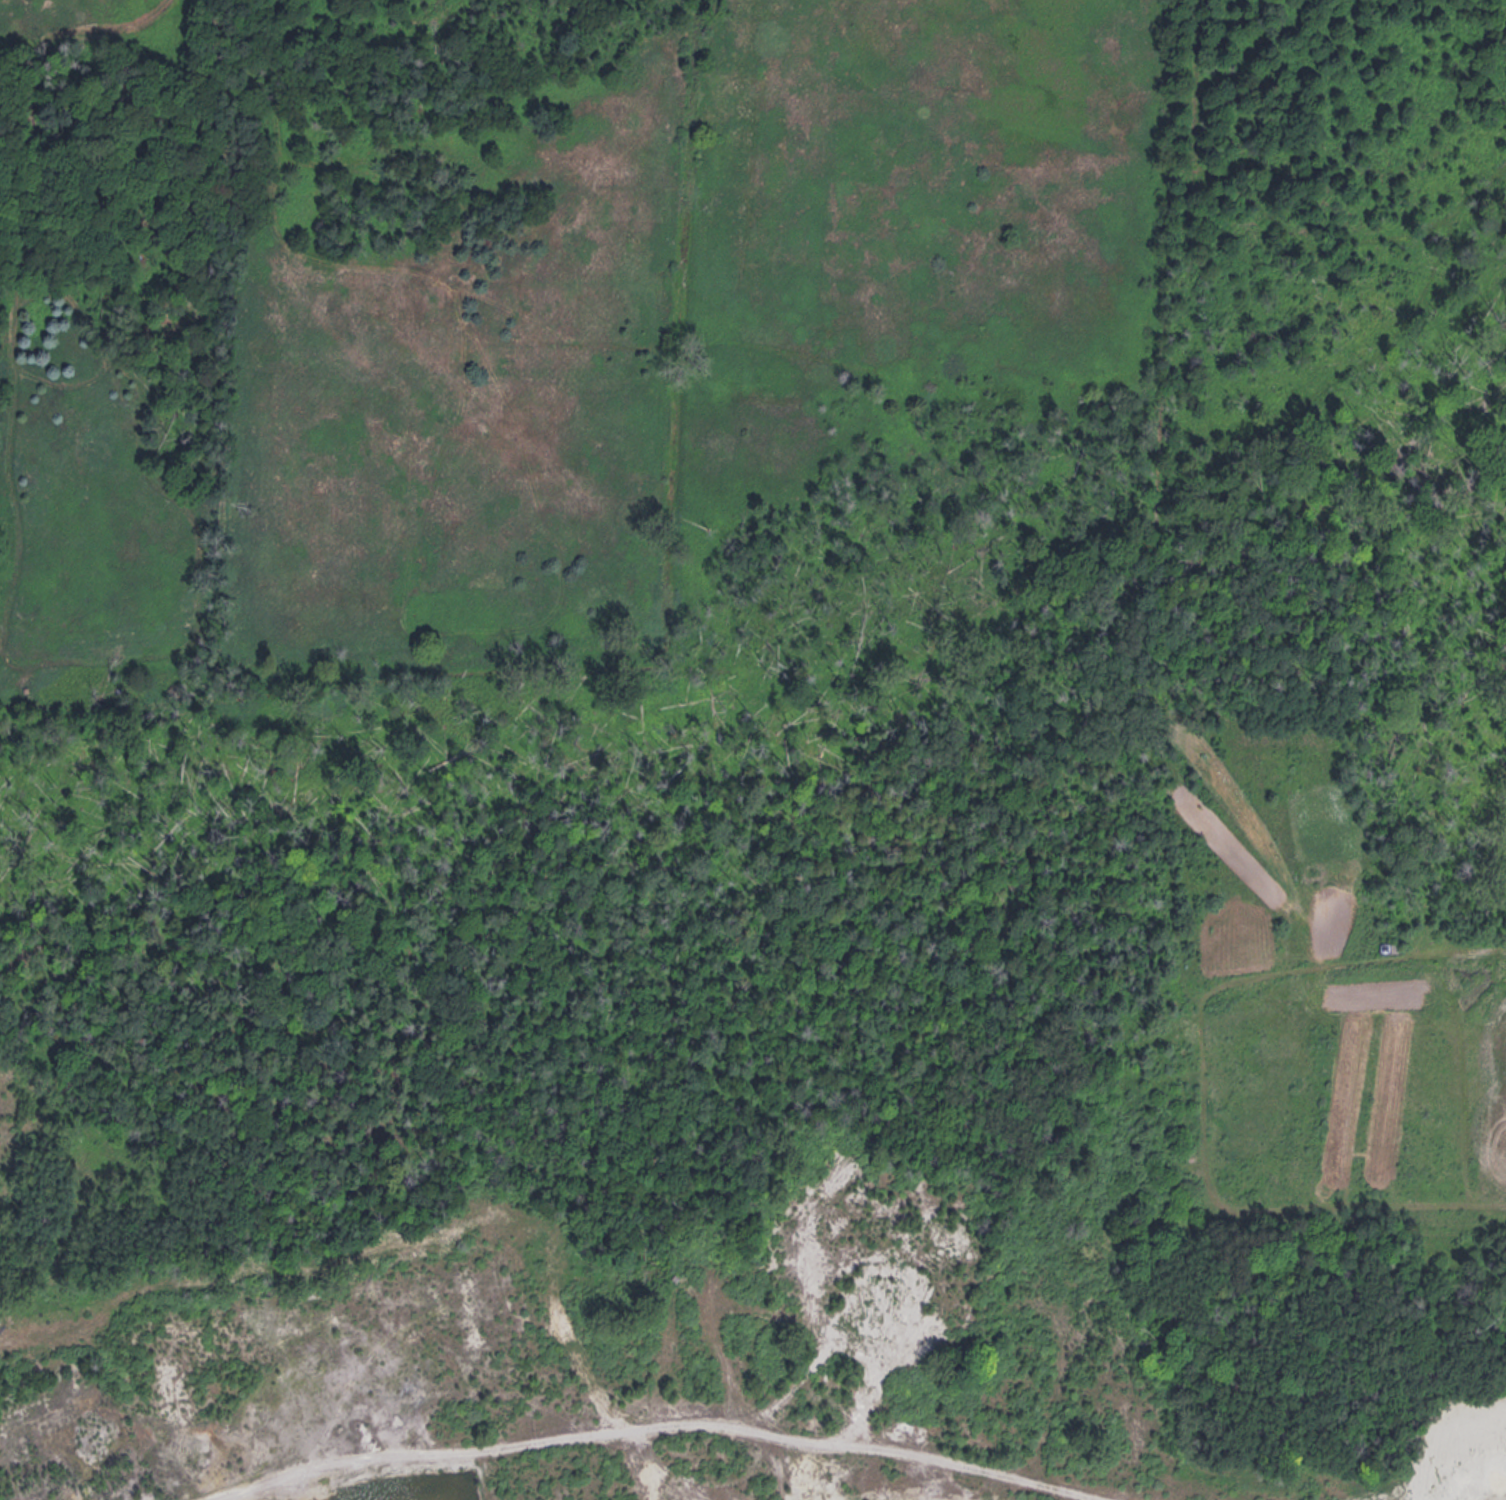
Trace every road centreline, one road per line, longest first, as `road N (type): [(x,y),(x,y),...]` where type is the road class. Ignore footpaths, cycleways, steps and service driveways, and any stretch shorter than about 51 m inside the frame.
road 1 (residential): [(1092,1499),(972,1466),(719,1421),(554,1434),(183,1499)]

